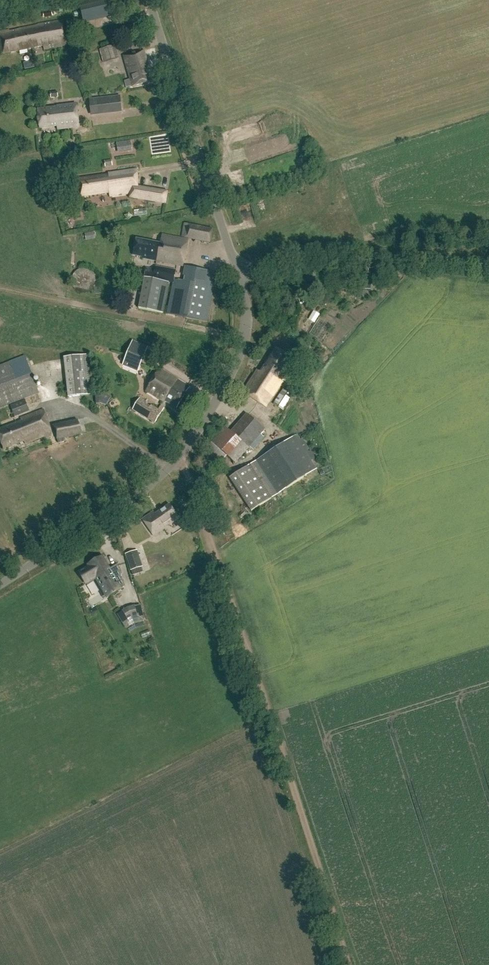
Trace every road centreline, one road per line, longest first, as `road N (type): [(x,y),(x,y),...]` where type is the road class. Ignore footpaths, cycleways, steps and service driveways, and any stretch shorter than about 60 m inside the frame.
road 1 (track): [(176,463),(186,471),(250,656),(348,964)]
road 2 (unclassified): [(0,583),(176,463),(243,340),(236,272)]
road 3 (unclassified): [(236,272),(148,0)]
road 4 (unclassified): [(488,263),(326,252),(236,272)]

